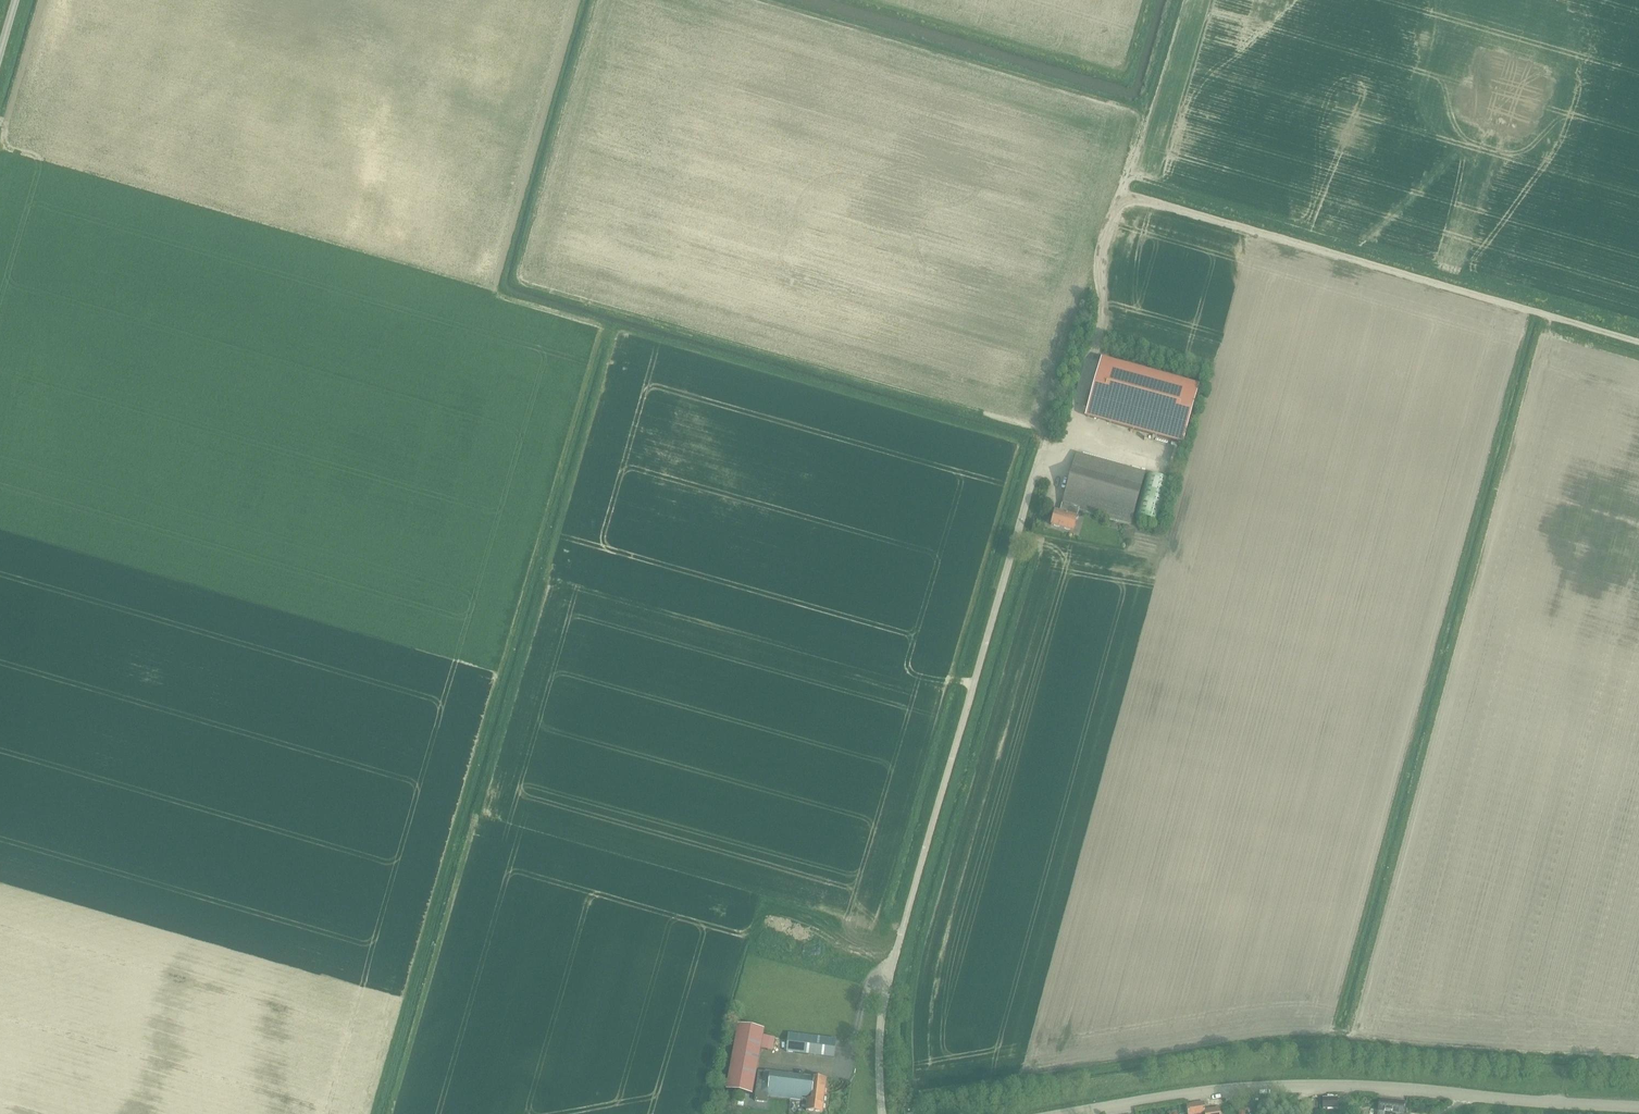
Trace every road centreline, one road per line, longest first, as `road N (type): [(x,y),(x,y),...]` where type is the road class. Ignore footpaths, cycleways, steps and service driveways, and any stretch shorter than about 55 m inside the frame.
road 1 (unclassified): [(881,1113),(889,976),(1042,452)]
road 2 (unclassified): [(1065,1113),(1301,1086),(1638,1107)]
road 3 (track): [(1638,341),(1121,189)]

